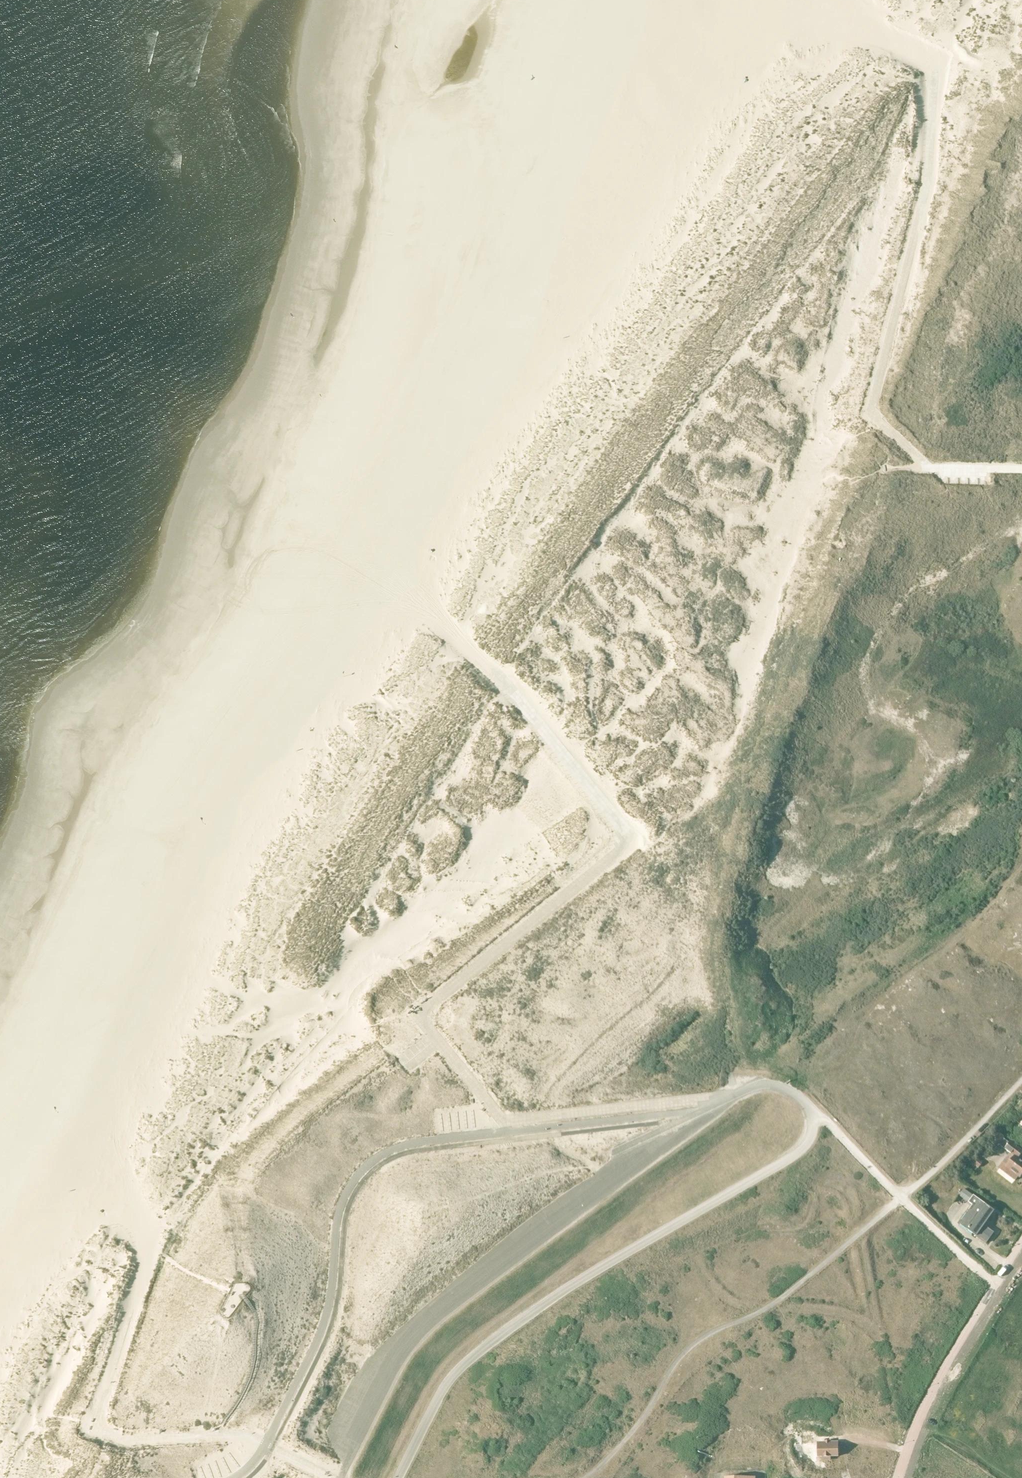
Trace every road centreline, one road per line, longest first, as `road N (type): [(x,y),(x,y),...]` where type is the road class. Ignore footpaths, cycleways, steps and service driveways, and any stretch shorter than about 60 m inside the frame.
road 1 (unclassified): [(899,1477),(922,1414),(995,1284)]

